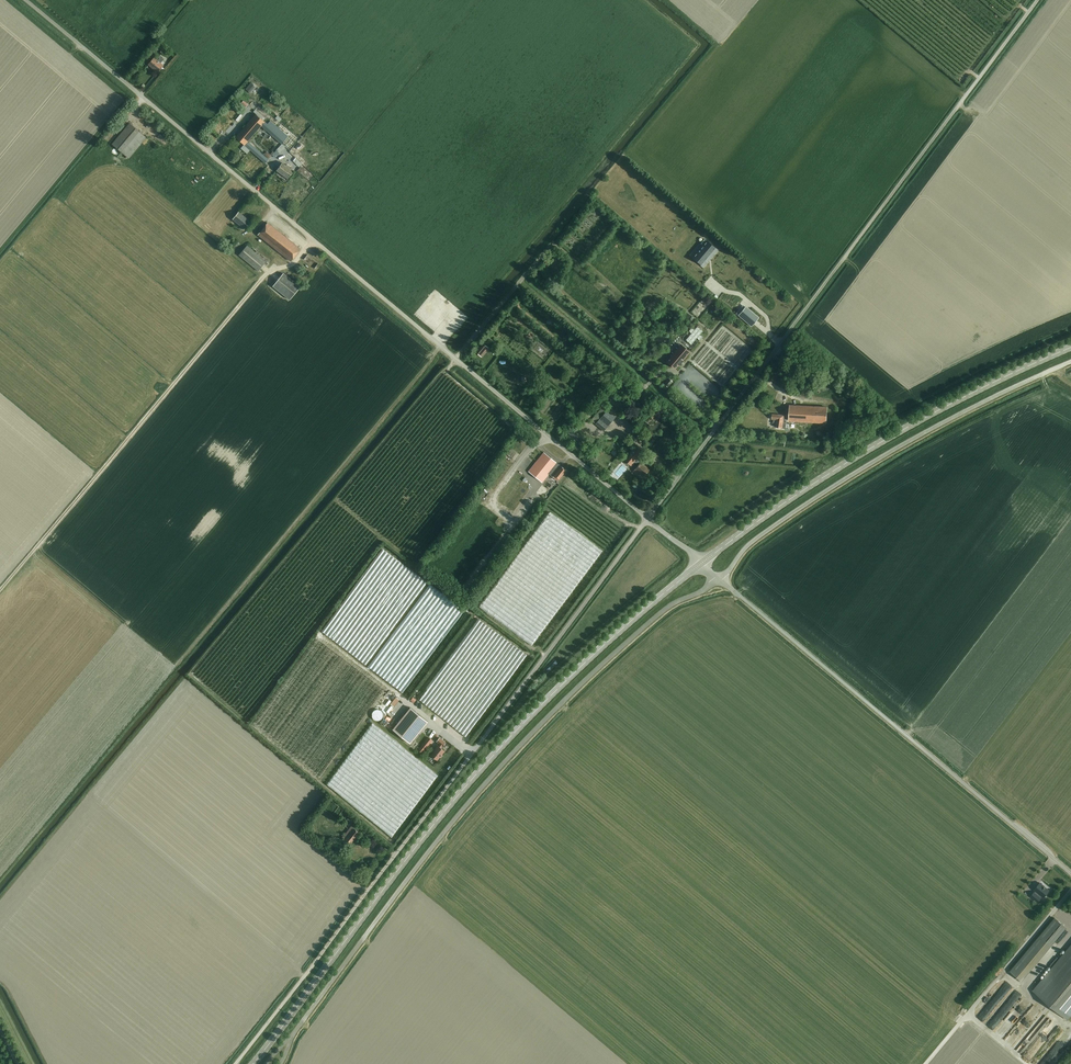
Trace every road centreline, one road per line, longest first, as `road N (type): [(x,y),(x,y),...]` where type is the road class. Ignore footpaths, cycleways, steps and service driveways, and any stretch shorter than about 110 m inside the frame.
road 1 (unclassified): [(647,519),(24,0)]
road 2 (unclassified): [(235,1063),(647,519)]
road 3 (tertiary): [(253,1063),(486,763),(701,562)]
road 4 (unclassified): [(282,1063),(293,1035),(496,771),(659,614),(720,580)]
road 5 (unclassified): [(647,519),(1039,0)]
road 6 (unclassified): [(1070,874),(720,580)]
road 7 (tertiary): [(701,562),(919,420),(1070,348)]
road 8 (unclassified): [(720,580),(751,542),(833,485),(1070,361)]

